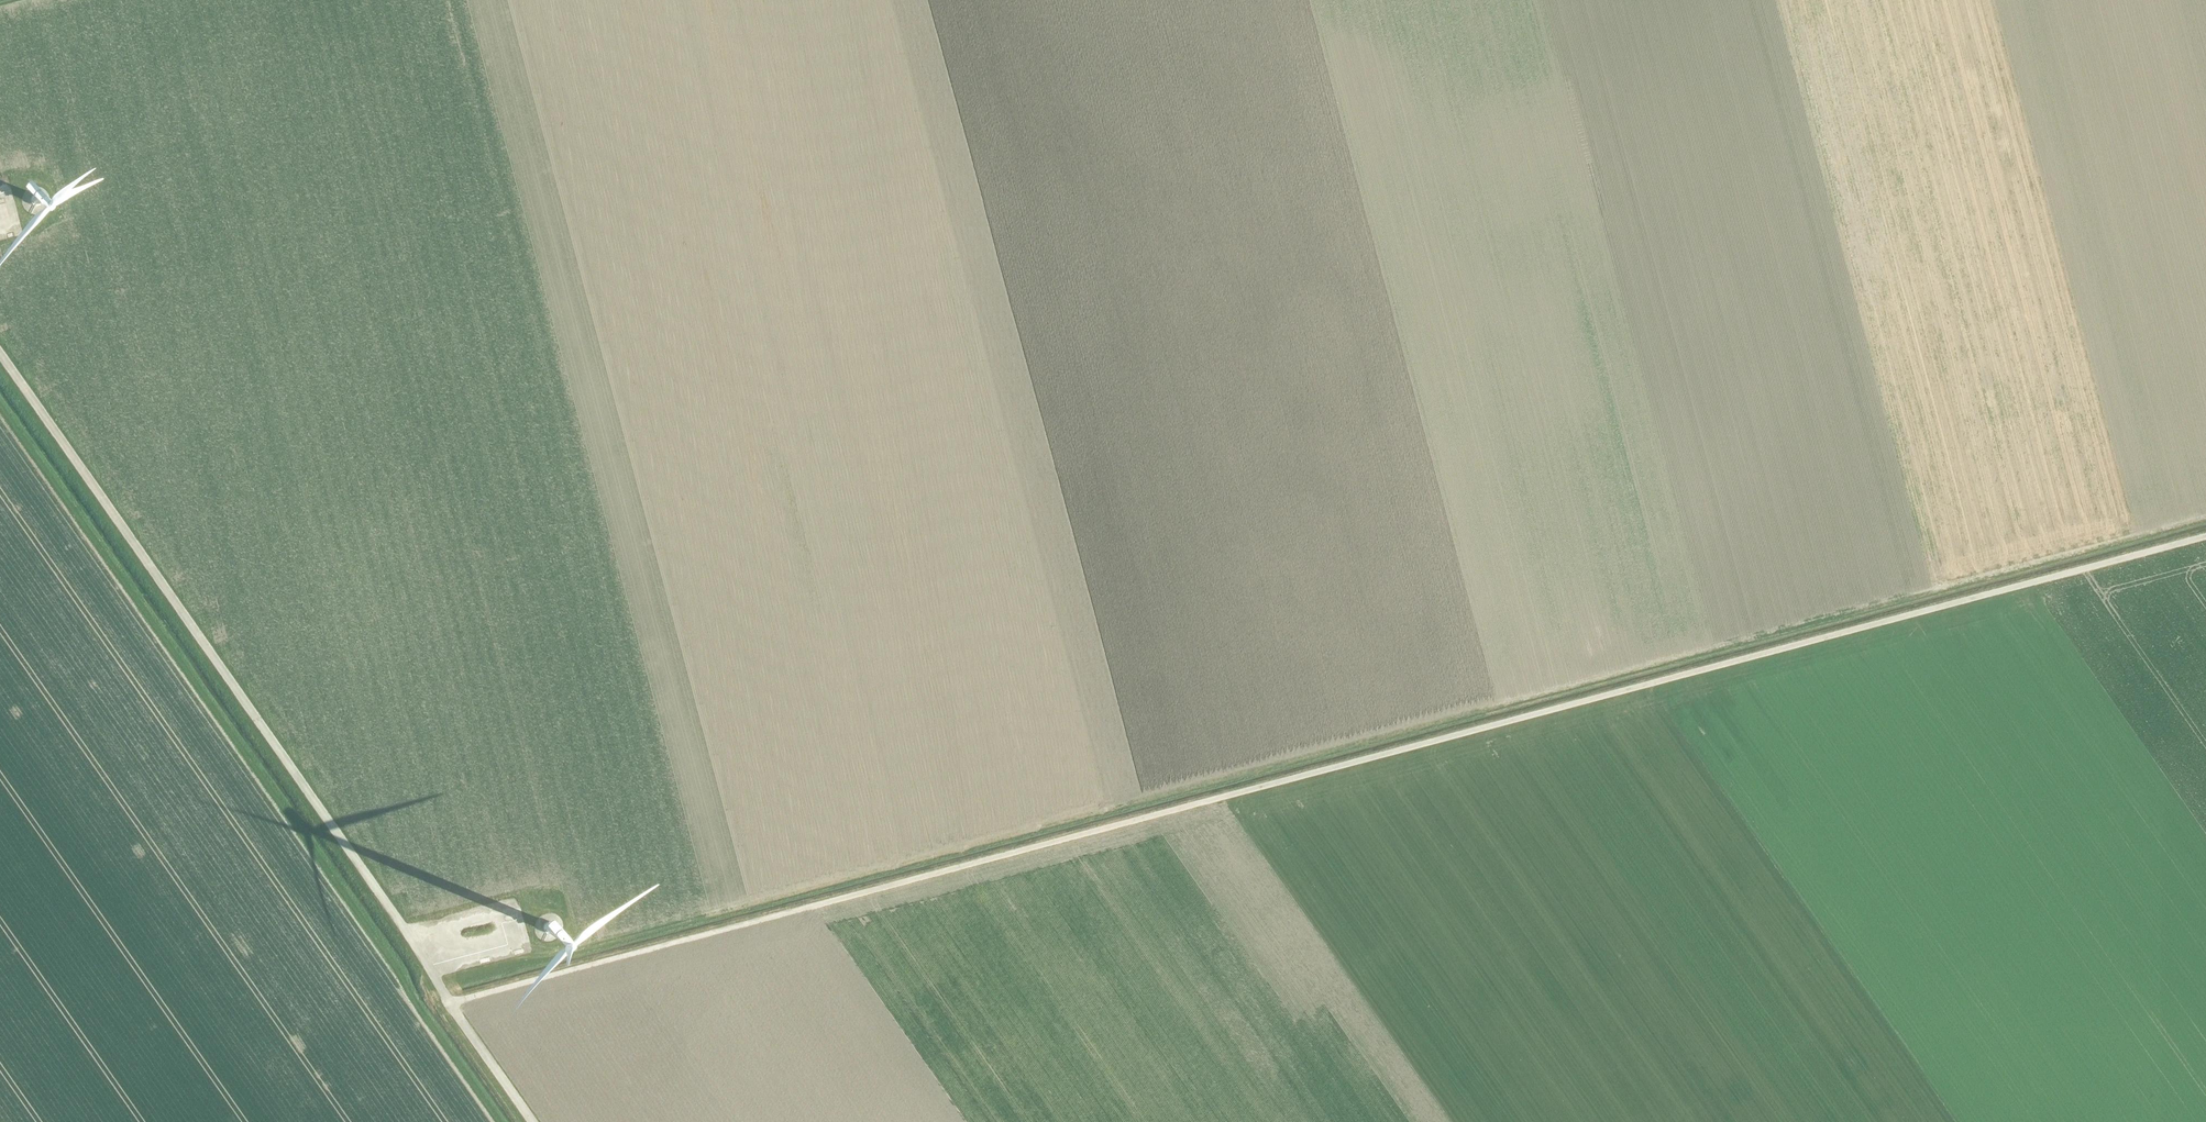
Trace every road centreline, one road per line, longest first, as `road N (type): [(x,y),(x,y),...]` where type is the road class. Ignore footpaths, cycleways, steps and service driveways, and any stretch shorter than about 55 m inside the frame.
road 1 (track): [(454,1002),(2205,536)]
road 2 (track): [(0,354),(538,1121)]

